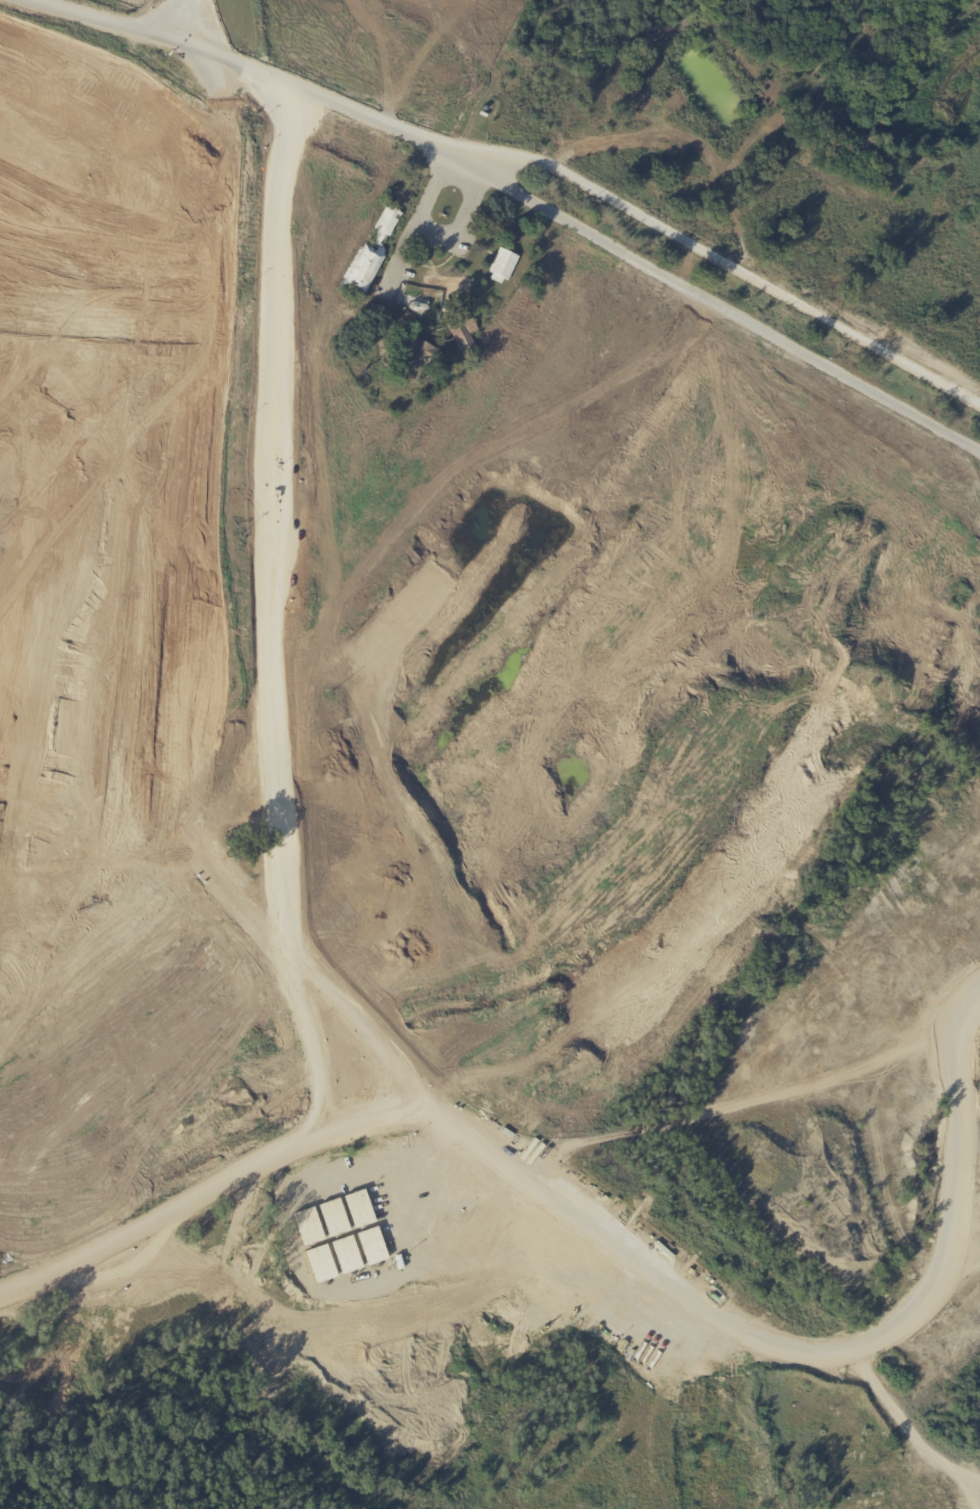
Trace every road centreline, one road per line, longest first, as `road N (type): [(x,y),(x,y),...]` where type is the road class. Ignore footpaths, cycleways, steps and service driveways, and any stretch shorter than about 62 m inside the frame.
road 1 (residential): [(979,463),(438,152),(382,106),(343,93),(283,98)]
road 2 (residential): [(0,126),(228,132),(283,98)]
road 3 (residential): [(283,98),(0,97)]

